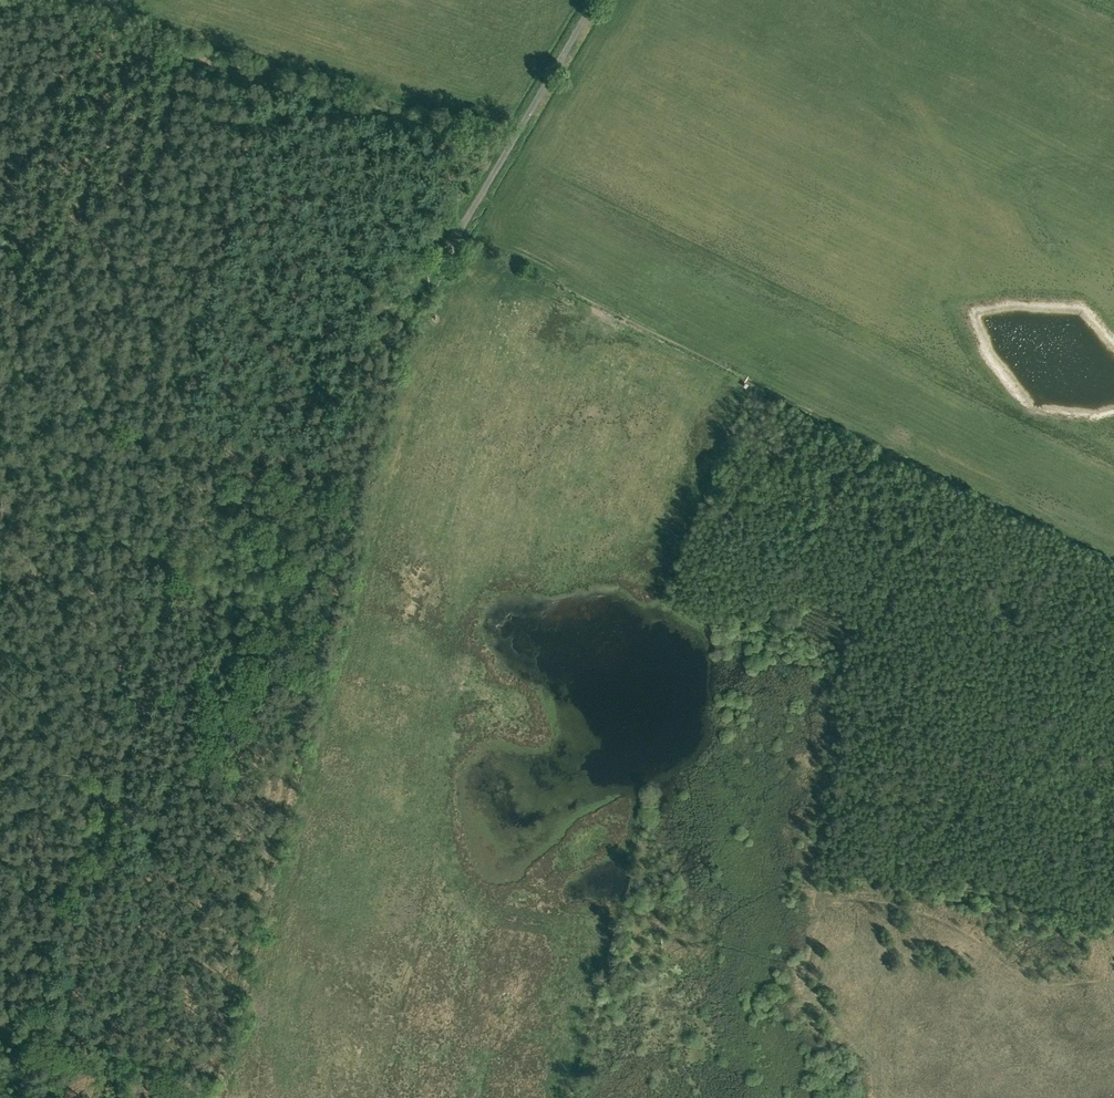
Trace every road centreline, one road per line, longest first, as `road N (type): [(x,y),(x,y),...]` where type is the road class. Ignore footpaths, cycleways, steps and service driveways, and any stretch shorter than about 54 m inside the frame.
road 1 (unclassified): [(598,0),(463,225)]

